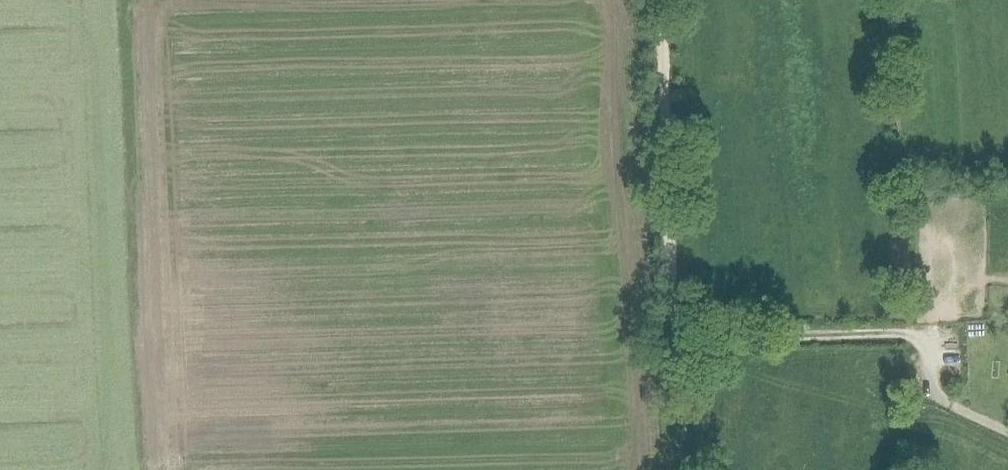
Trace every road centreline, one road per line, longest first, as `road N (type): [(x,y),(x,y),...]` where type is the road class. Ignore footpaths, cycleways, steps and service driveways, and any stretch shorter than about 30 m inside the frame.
road 1 (track): [(688,469),(663,0)]

